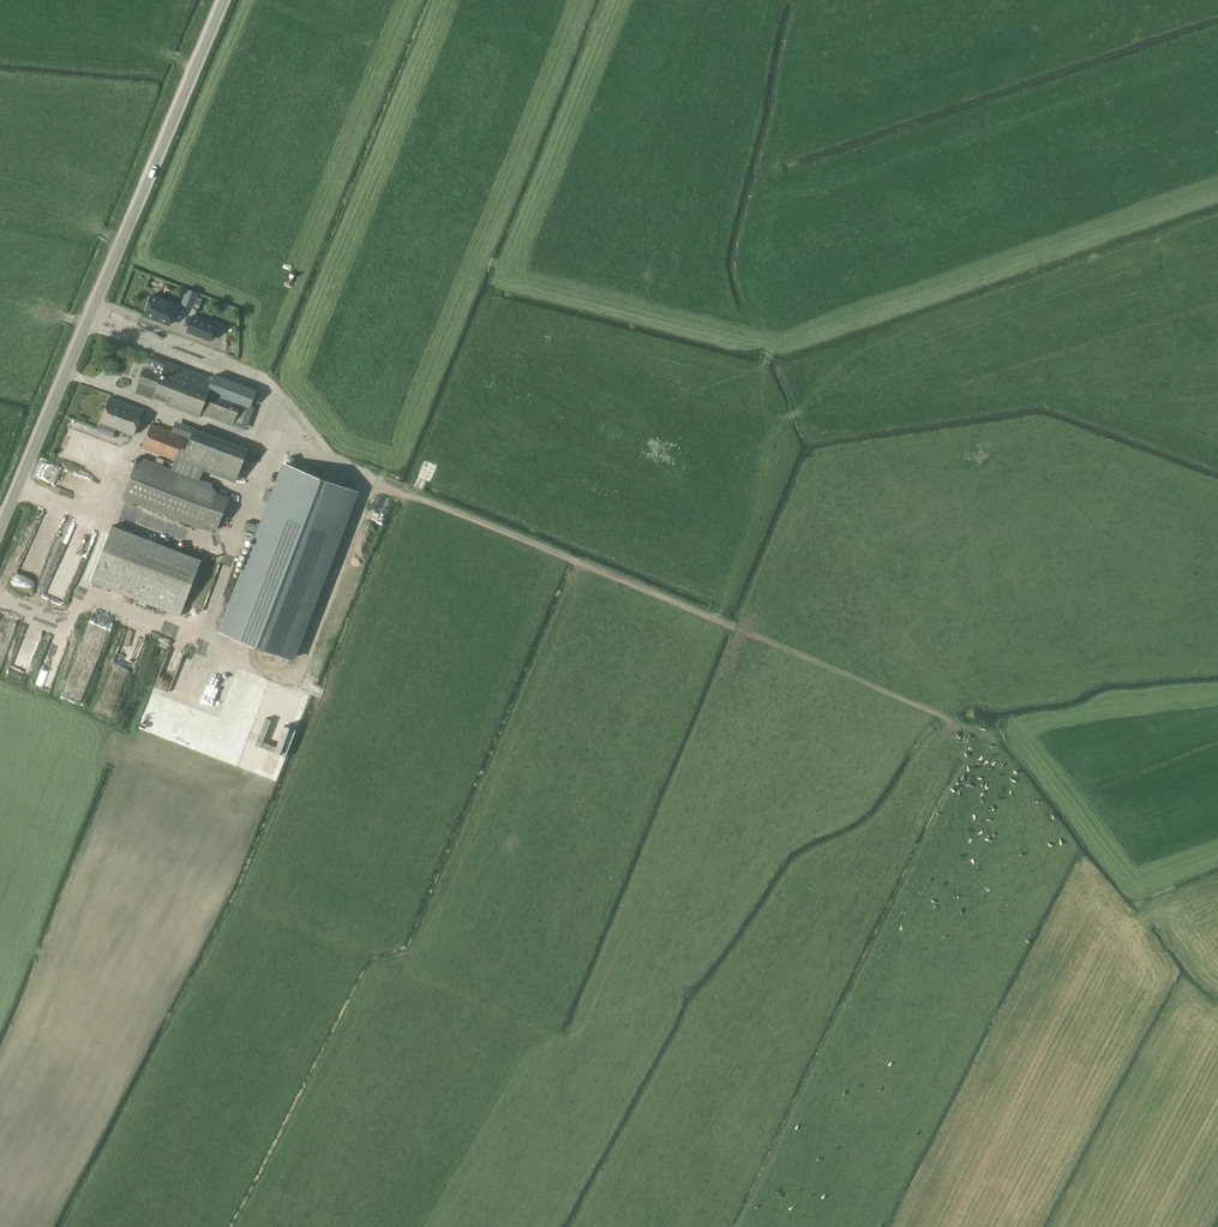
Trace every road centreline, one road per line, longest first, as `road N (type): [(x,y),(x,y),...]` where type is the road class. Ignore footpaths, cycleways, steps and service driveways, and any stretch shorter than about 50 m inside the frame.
road 1 (unclassified): [(0,529),(221,0)]

